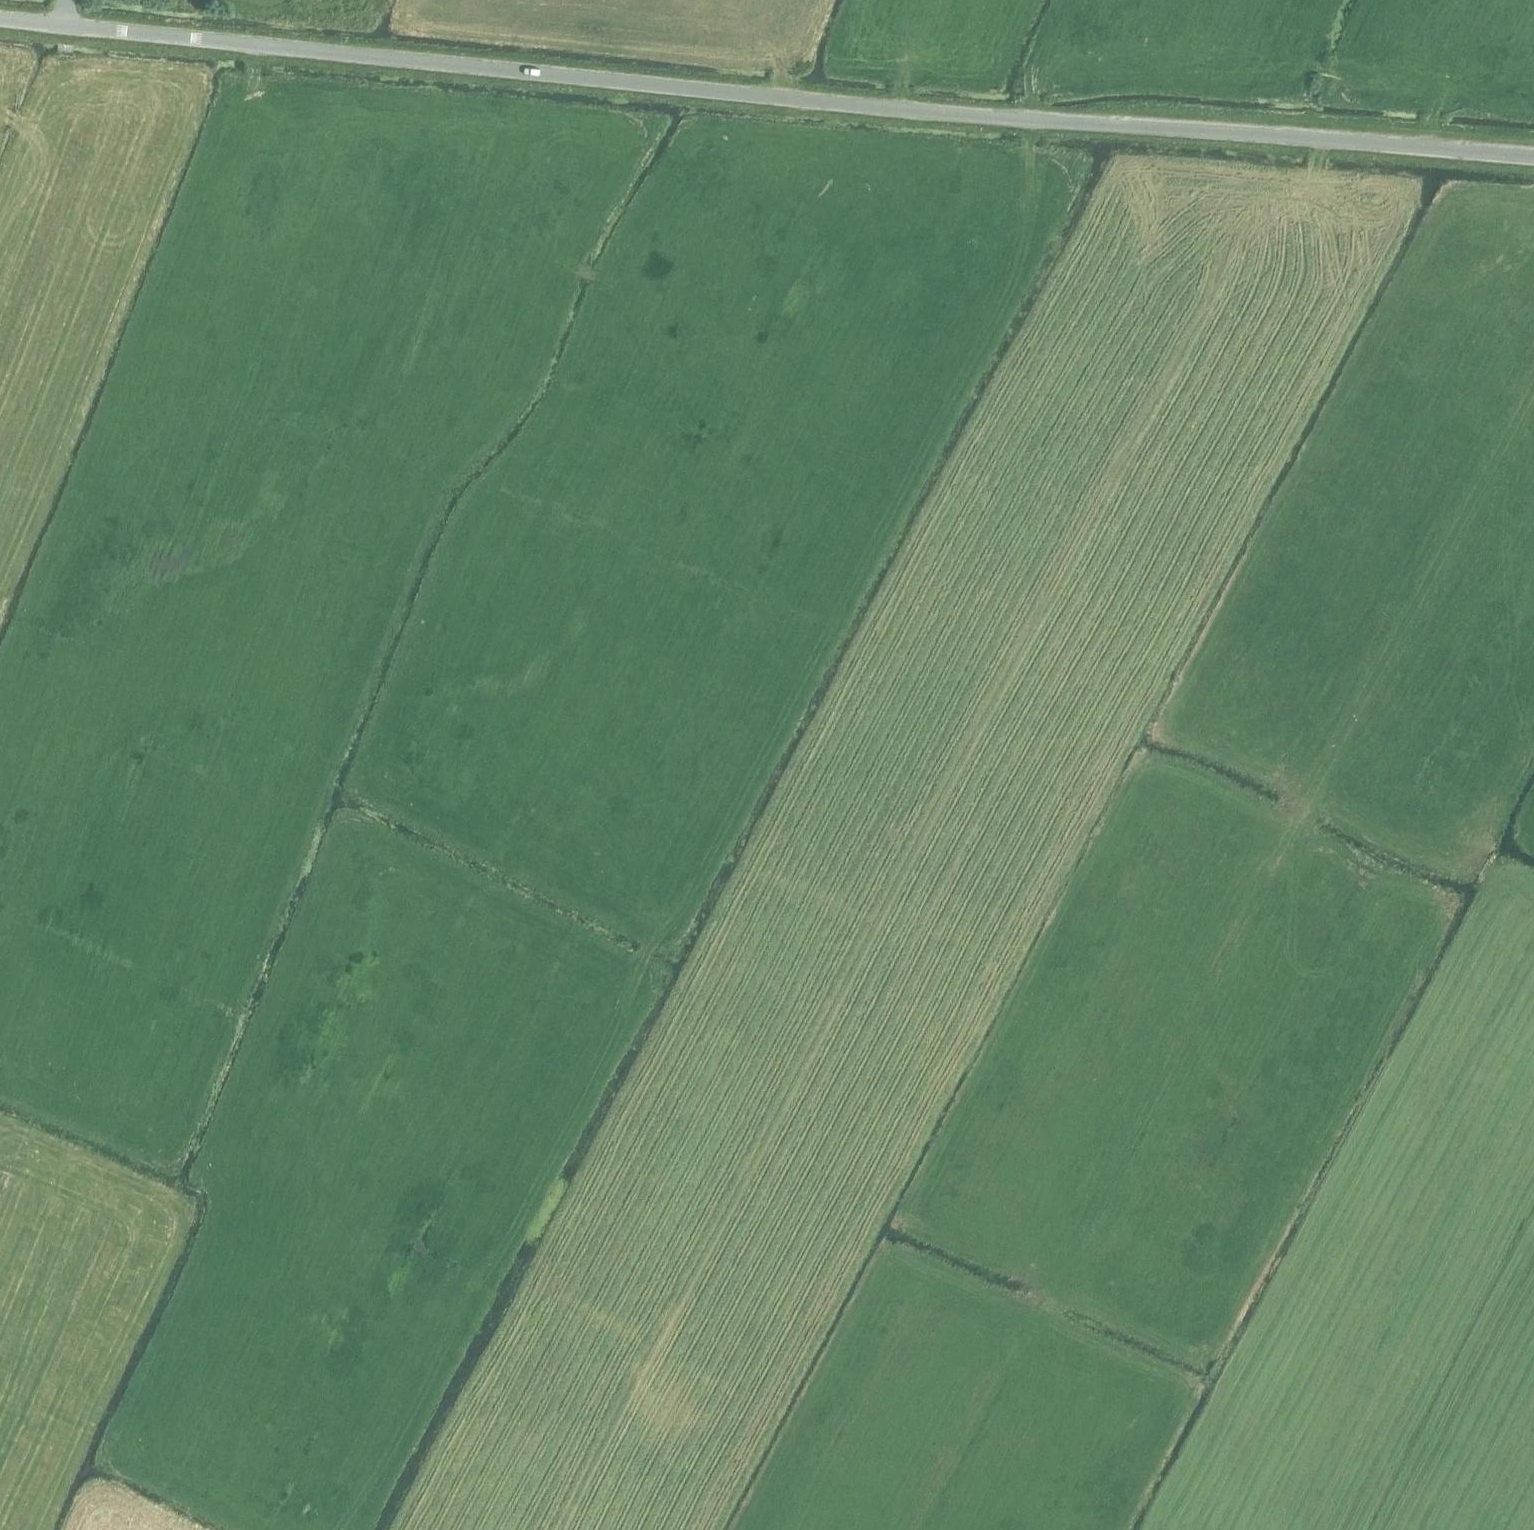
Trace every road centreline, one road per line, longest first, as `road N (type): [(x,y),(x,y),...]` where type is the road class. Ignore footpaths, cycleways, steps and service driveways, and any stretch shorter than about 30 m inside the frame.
road 1 (unclassified): [(1533,155),(1019,118),(0,19)]

